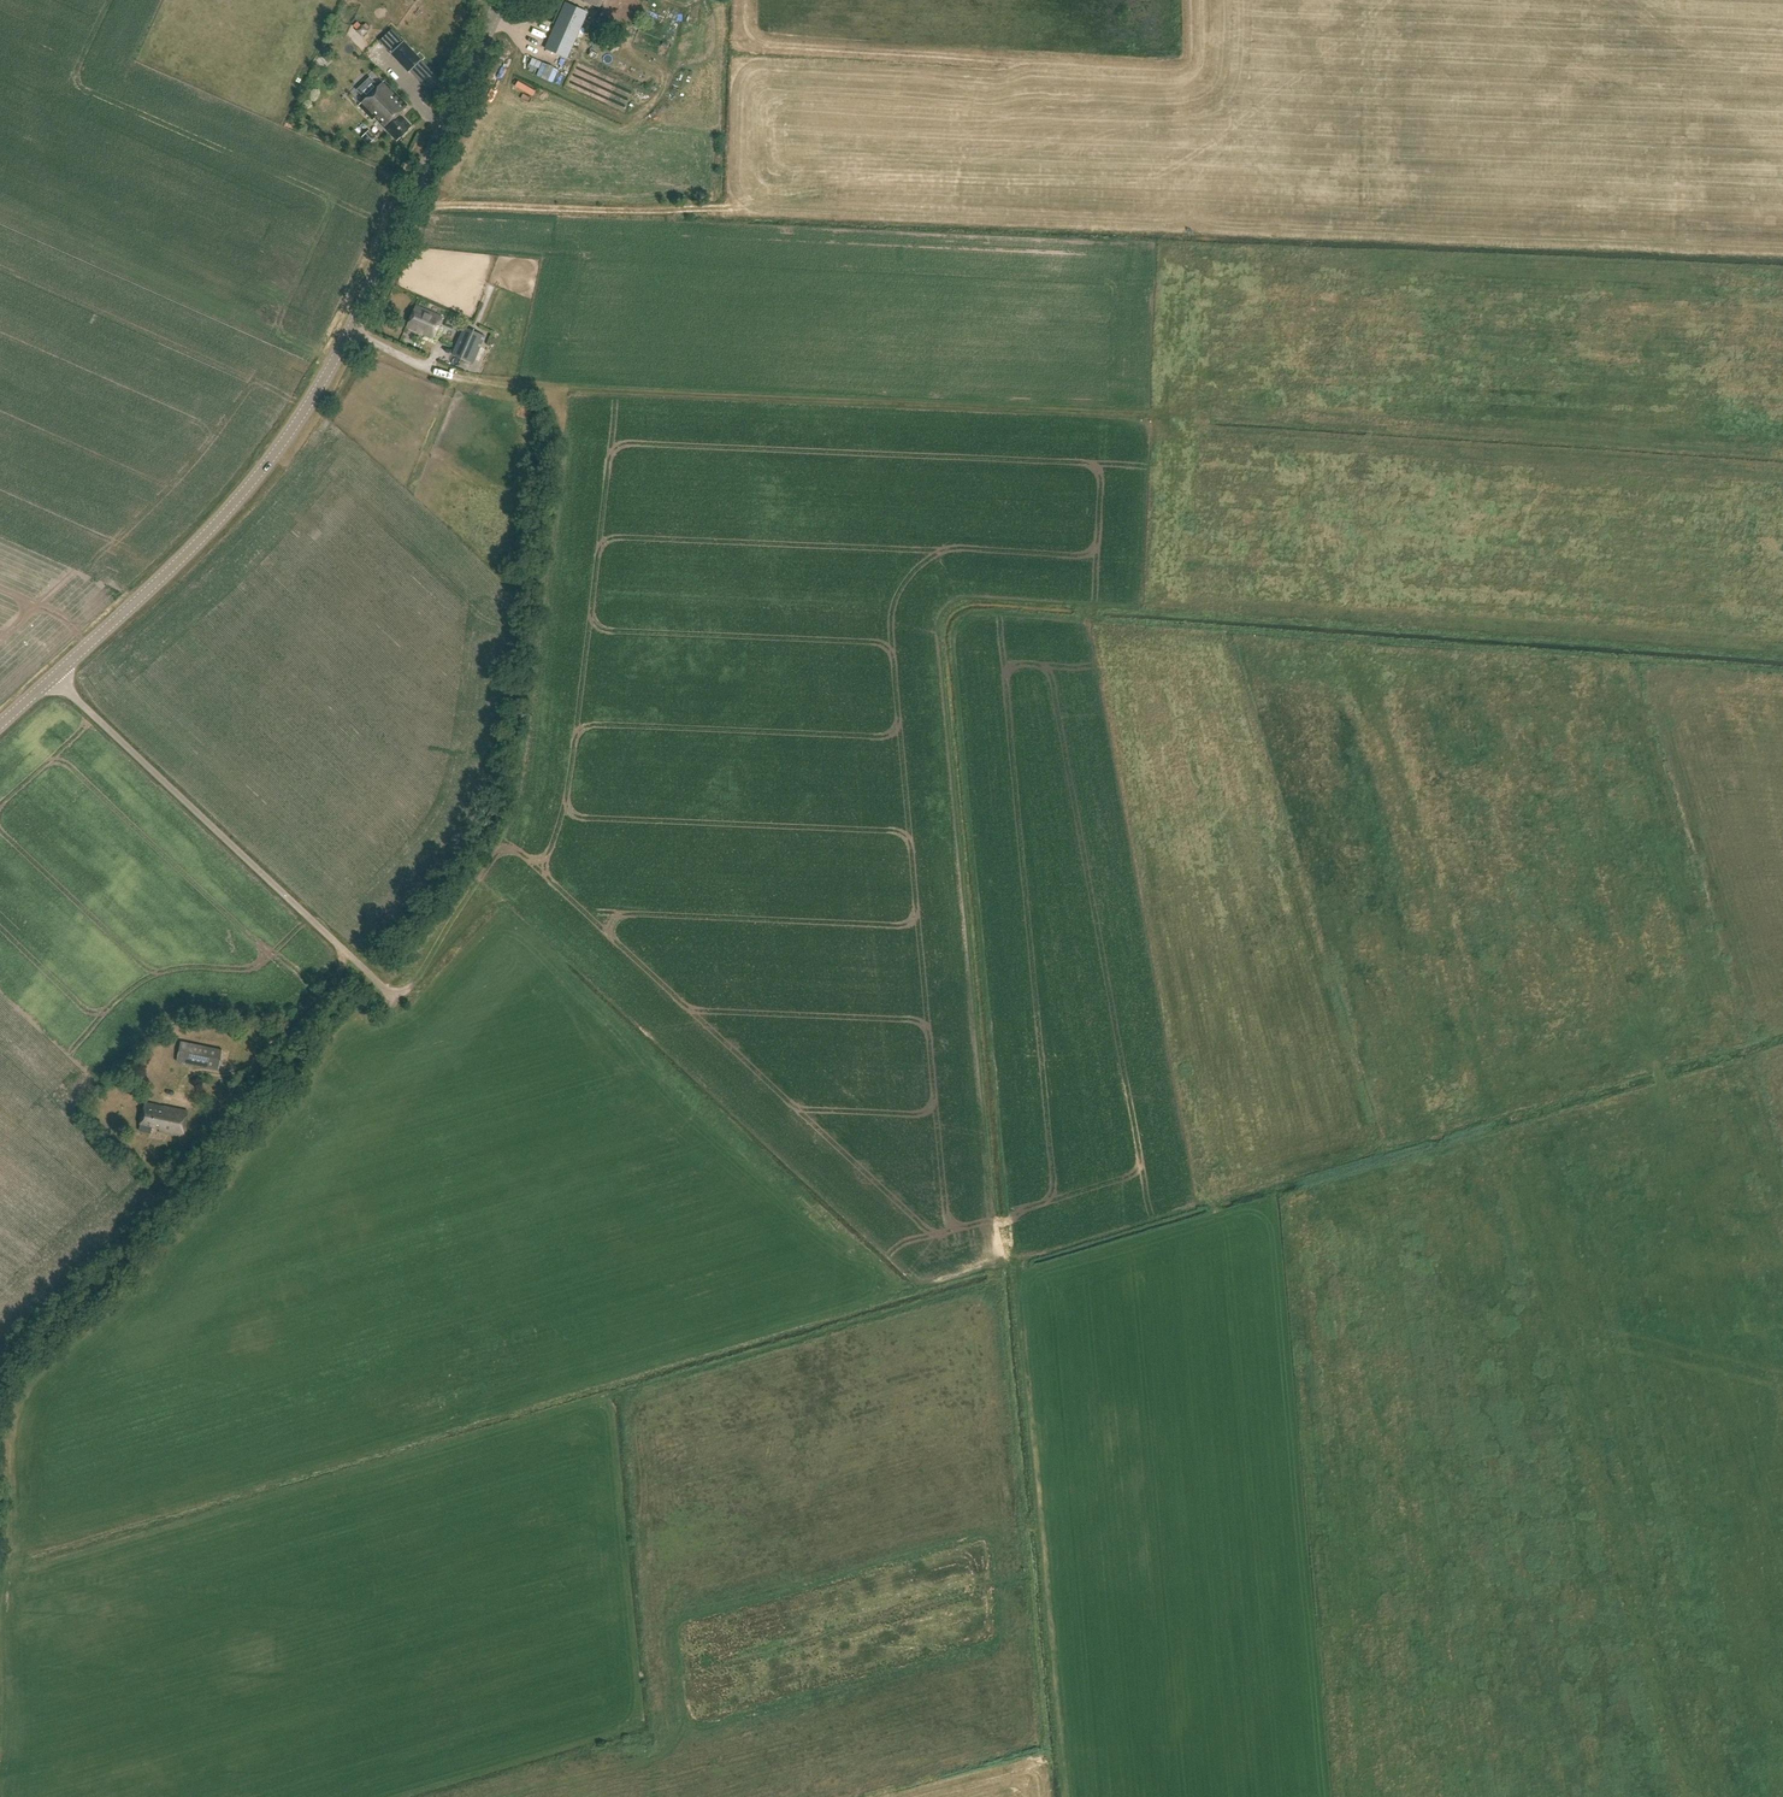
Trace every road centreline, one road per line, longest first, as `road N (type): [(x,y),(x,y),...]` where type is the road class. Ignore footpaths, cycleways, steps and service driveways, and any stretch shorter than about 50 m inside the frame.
road 1 (tertiary): [(52,676),(204,539),(295,428),(375,283),(503,0)]
road 2 (unclassified): [(397,1002),(52,676)]

